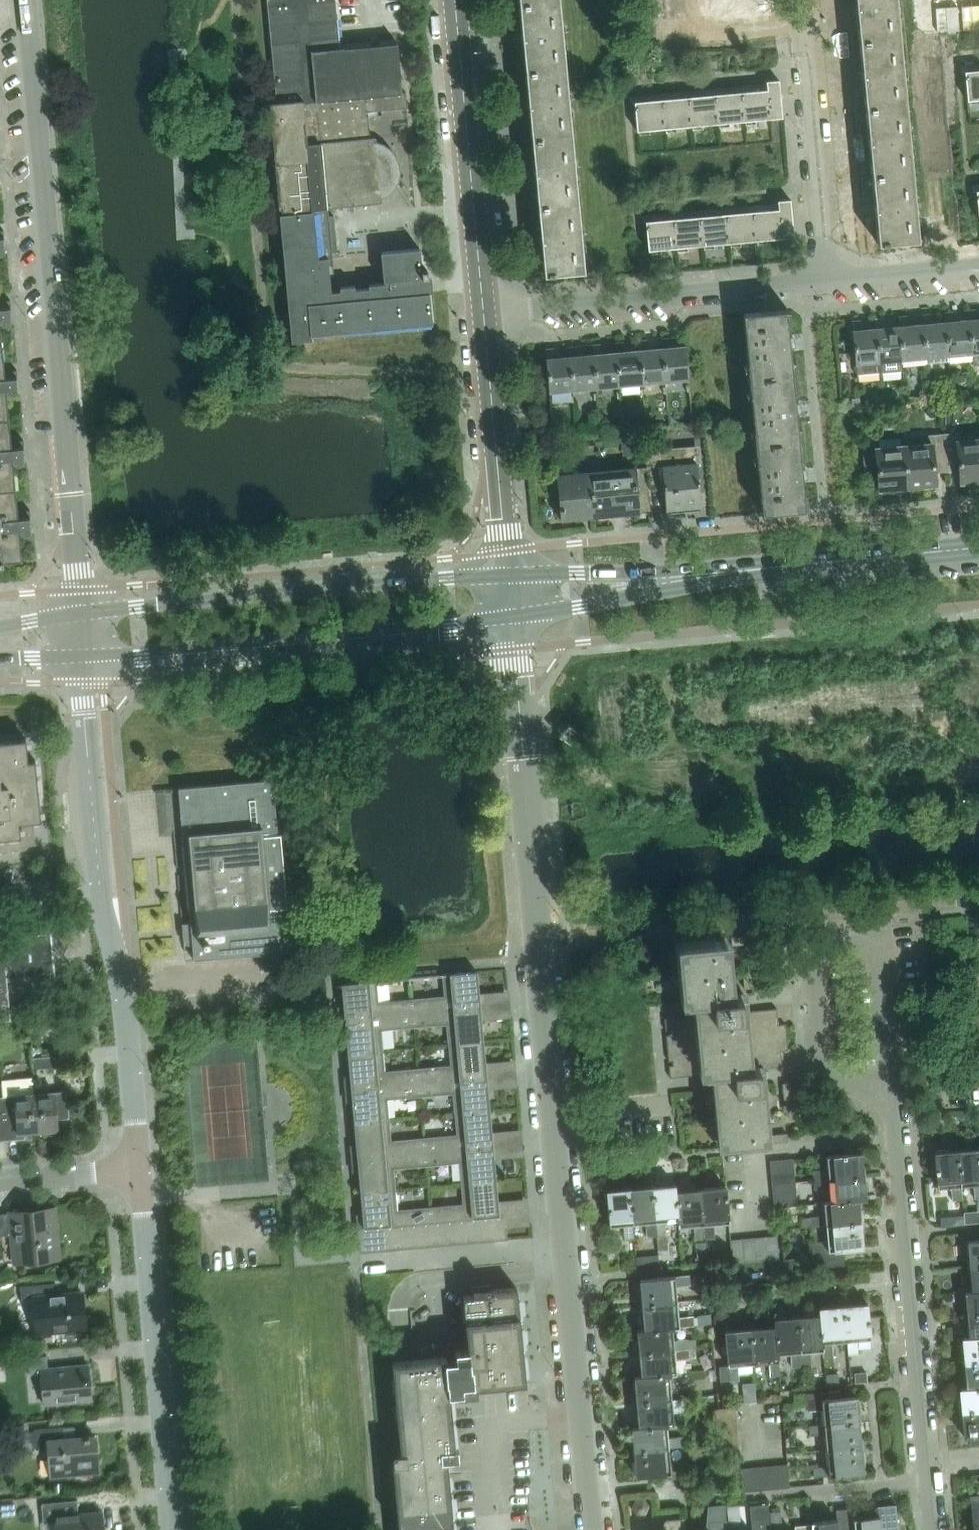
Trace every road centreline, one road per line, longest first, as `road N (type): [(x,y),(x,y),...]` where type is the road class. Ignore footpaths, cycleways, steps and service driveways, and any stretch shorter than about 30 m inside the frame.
road 1 (residential): [(595,1529),(511,617)]
road 2 (residential): [(80,615),(25,0)]
road 3 (tertiary): [(140,1168),(123,986),(100,891),(81,657)]
road 4 (residential): [(937,1529),(895,1082)]
road 5 (secondary): [(81,657),(511,617)]
road 6 (secondary): [(507,575),(80,615)]
road 7 (tertiary): [(173,1529),(140,1168)]
road 8 (residential): [(825,282),(484,312)]
road 9 (tertiary): [(484,312),(454,0)]
road 10 (residential): [(825,282),(800,0)]
road 11 (secondary): [(699,576),(978,548)]
road 12 (residential): [(895,1082),(841,1084),(817,1061),(814,954),(830,941),(883,935)]
road 13 (tertiary): [(507,575),(484,312)]
road 14 (secondary): [(511,617),(676,590),(699,576)]
road 15 (secondary): [(699,576),(507,575)]
road 16 (residential): [(978,268),(825,282)]
road 17 (residential): [(883,935),(895,1082)]
road 18 (residential): [(0,1183),(140,1168)]

